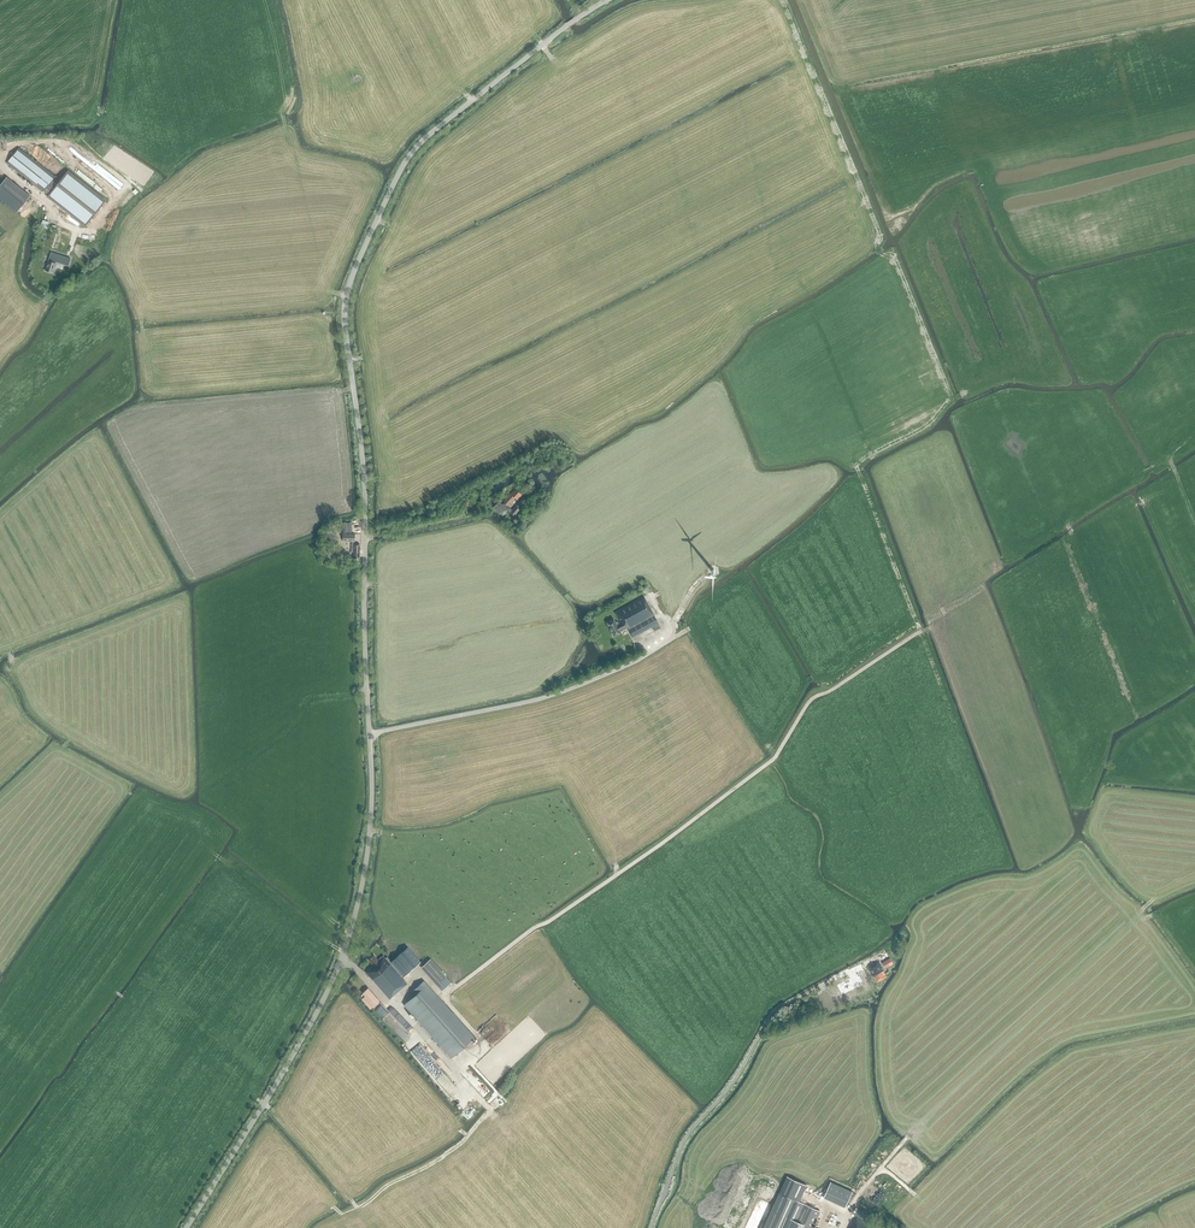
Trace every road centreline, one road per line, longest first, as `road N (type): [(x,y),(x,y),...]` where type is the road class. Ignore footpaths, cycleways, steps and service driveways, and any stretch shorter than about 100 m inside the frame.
road 1 (unclassified): [(186,1227),(325,998),(365,869),(372,791),(365,504),(345,323),(350,282),(418,145),(607,0)]
road 2 (track): [(444,996),(773,759),(813,698),(920,631)]

